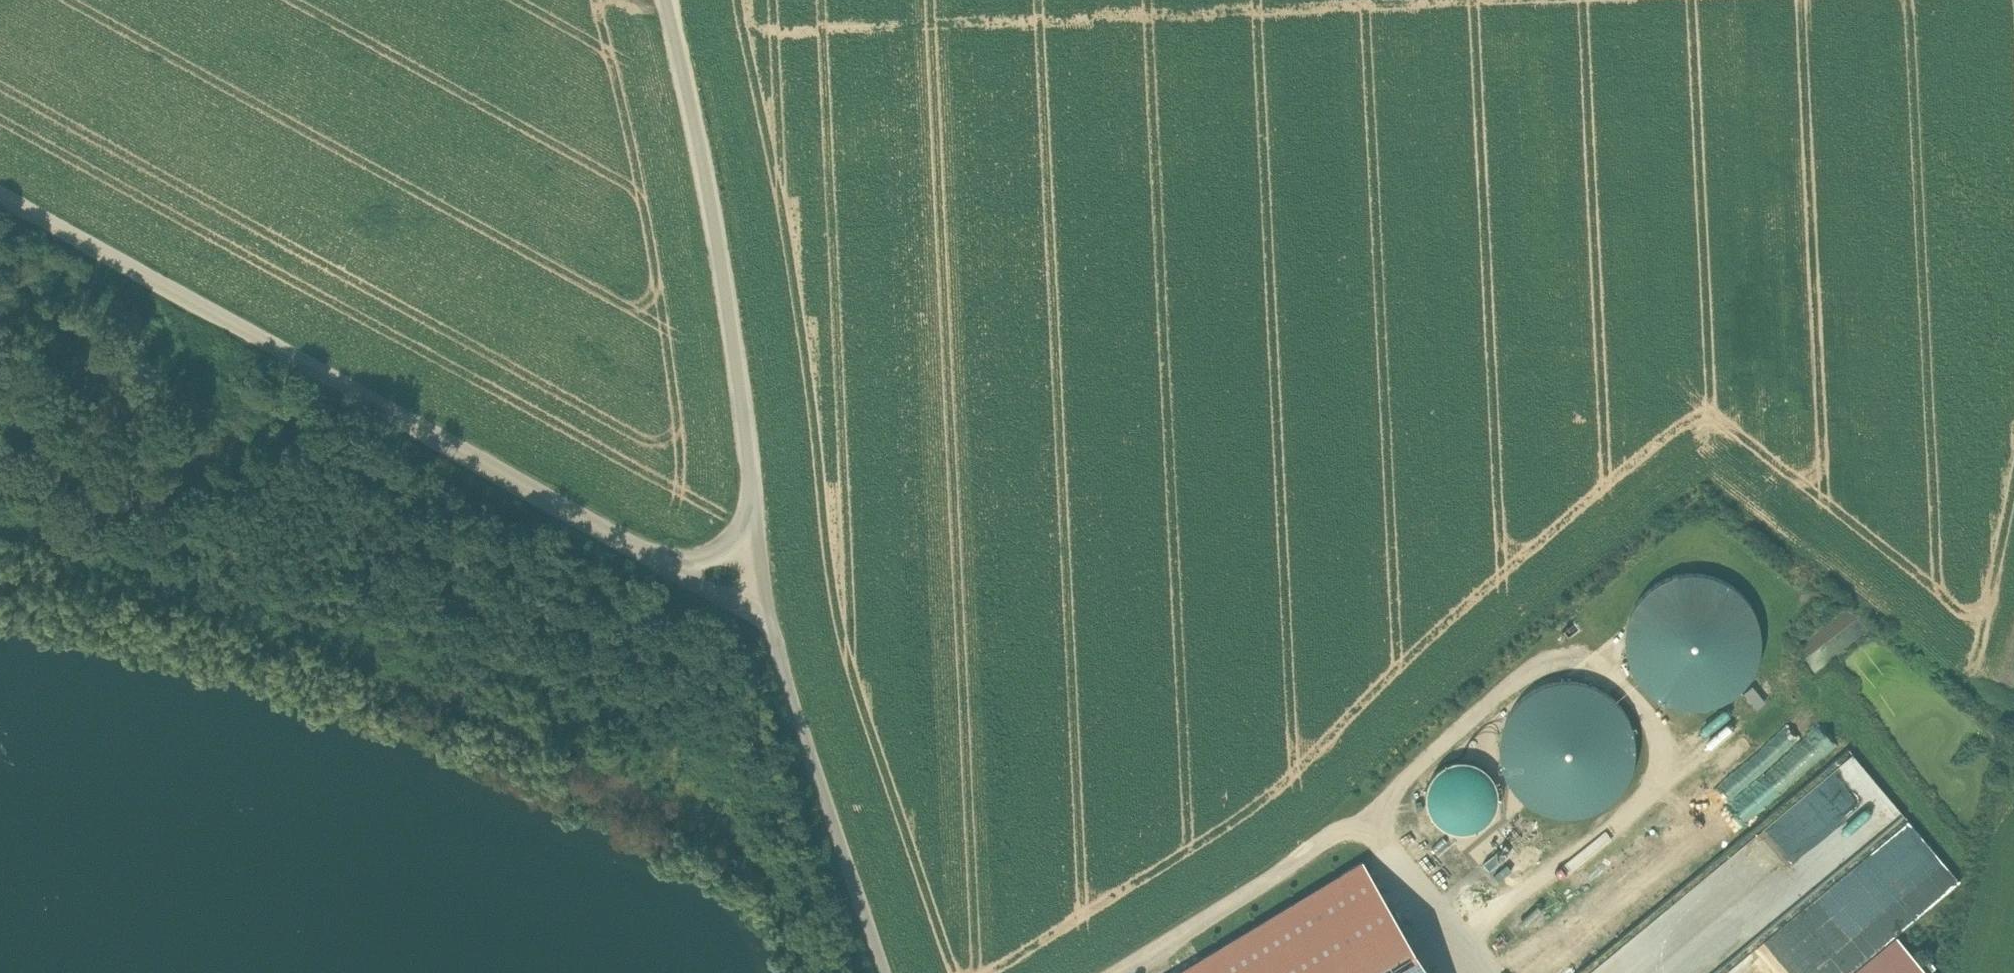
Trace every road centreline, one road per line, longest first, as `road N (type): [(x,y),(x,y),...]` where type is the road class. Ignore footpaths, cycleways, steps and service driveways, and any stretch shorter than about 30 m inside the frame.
road 1 (unclassified): [(880,972),(770,619),(719,257),(665,0)]
road 2 (track): [(754,537),(677,569),(0,198)]

